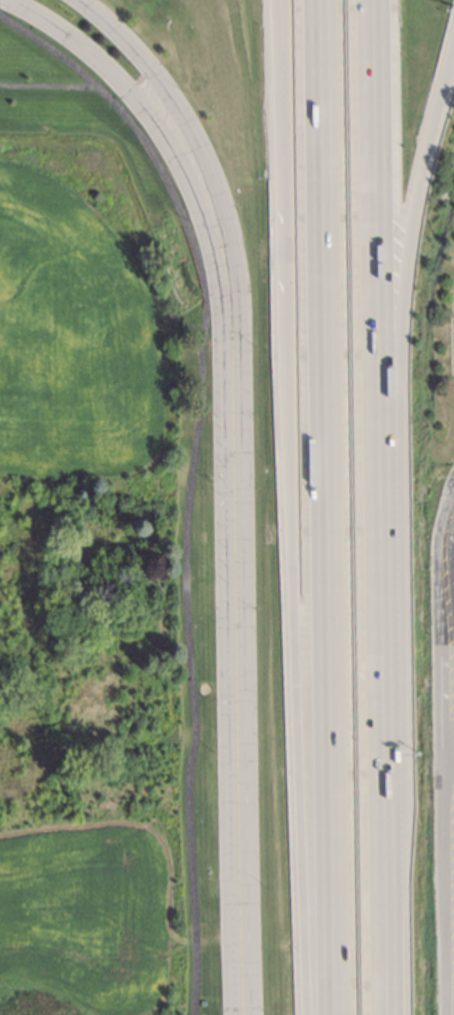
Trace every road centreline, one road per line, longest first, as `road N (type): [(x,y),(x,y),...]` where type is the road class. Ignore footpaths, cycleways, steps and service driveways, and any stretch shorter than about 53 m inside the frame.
road 1 (motorway): [(270,0),(306,1014)]
road 2 (motorway): [(314,0),(334,1014)]
road 3 (motorway): [(378,921),(362,0)]
road 4 (motorway): [(378,921),(403,773),(404,281),(423,166),(453,54)]
road 5 (secondary): [(224,249),(245,1014)]
road 6 (tertiary): [(449,1014),(443,527),(453,497)]
road 7 (motorway): [(284,0),(286,410)]
road 8 (secondary): [(10,0),(78,48),(149,118),(188,174),(224,249)]
road 9 (secondary): [(75,0),(126,43),(183,114),(220,201),(224,249)]

